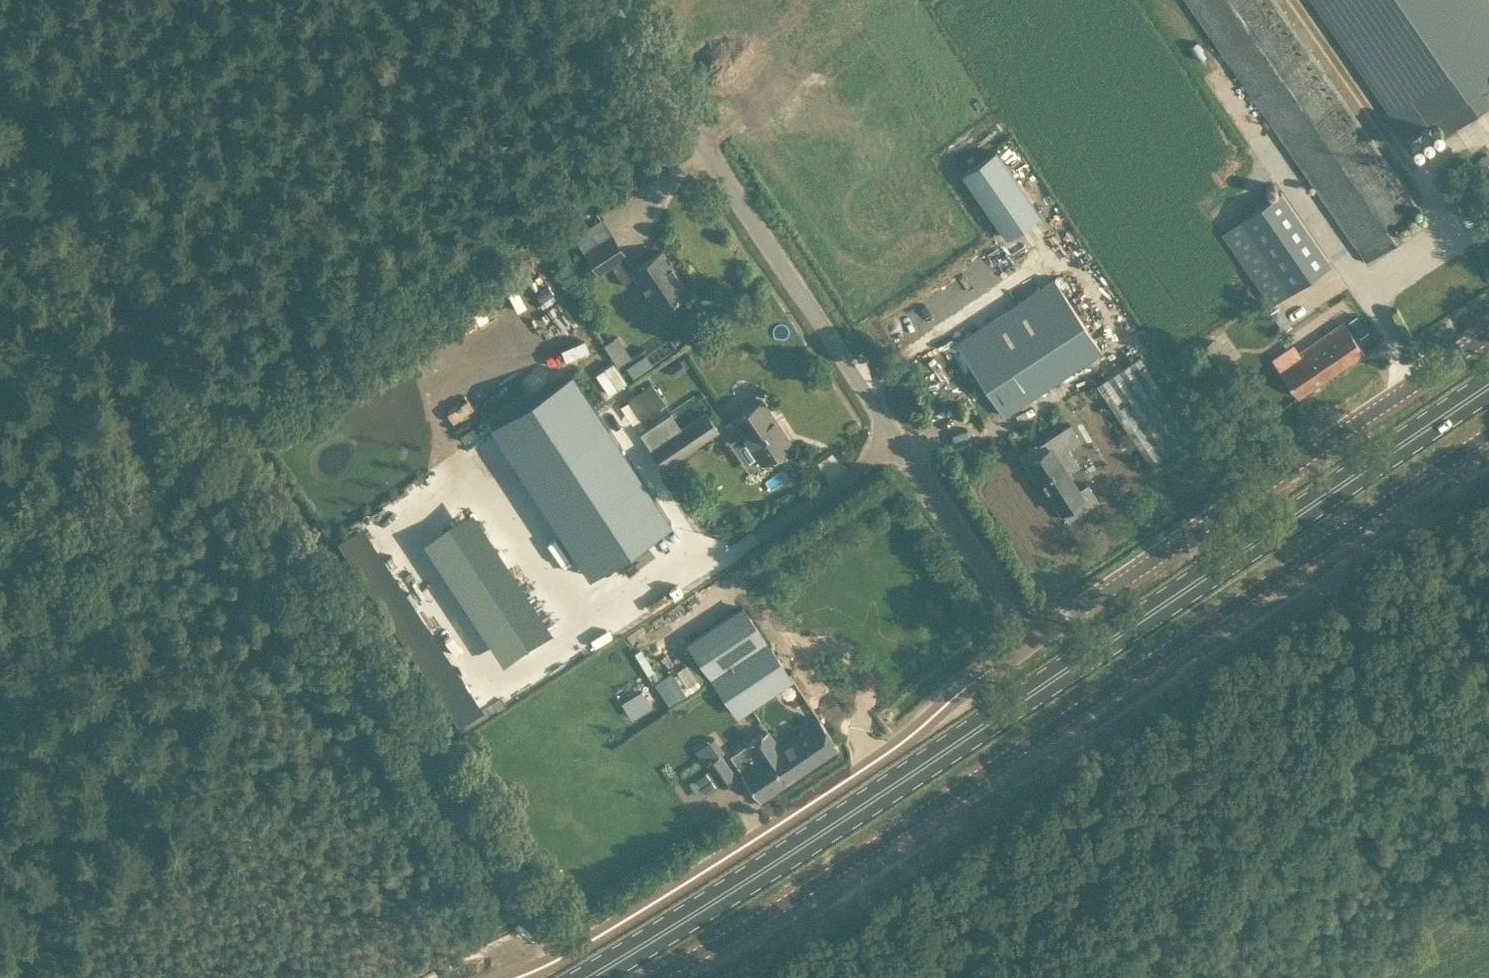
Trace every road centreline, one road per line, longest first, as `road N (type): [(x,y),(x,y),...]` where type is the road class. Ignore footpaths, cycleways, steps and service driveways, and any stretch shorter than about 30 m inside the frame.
road 1 (primary): [(582,977),(834,821),(1488,385)]
road 2 (unclassified): [(652,977),(852,862),(1488,435)]
road 3 (unclassified): [(1033,644),(618,0)]
road 4 (track): [(192,375),(287,538),(567,954)]
road 5 (unclassified): [(1033,644),(900,743),(567,954),(512,977)]
road 6 (unclassified): [(1488,333),(1033,644)]
road 7 (track): [(0,91),(177,353)]

